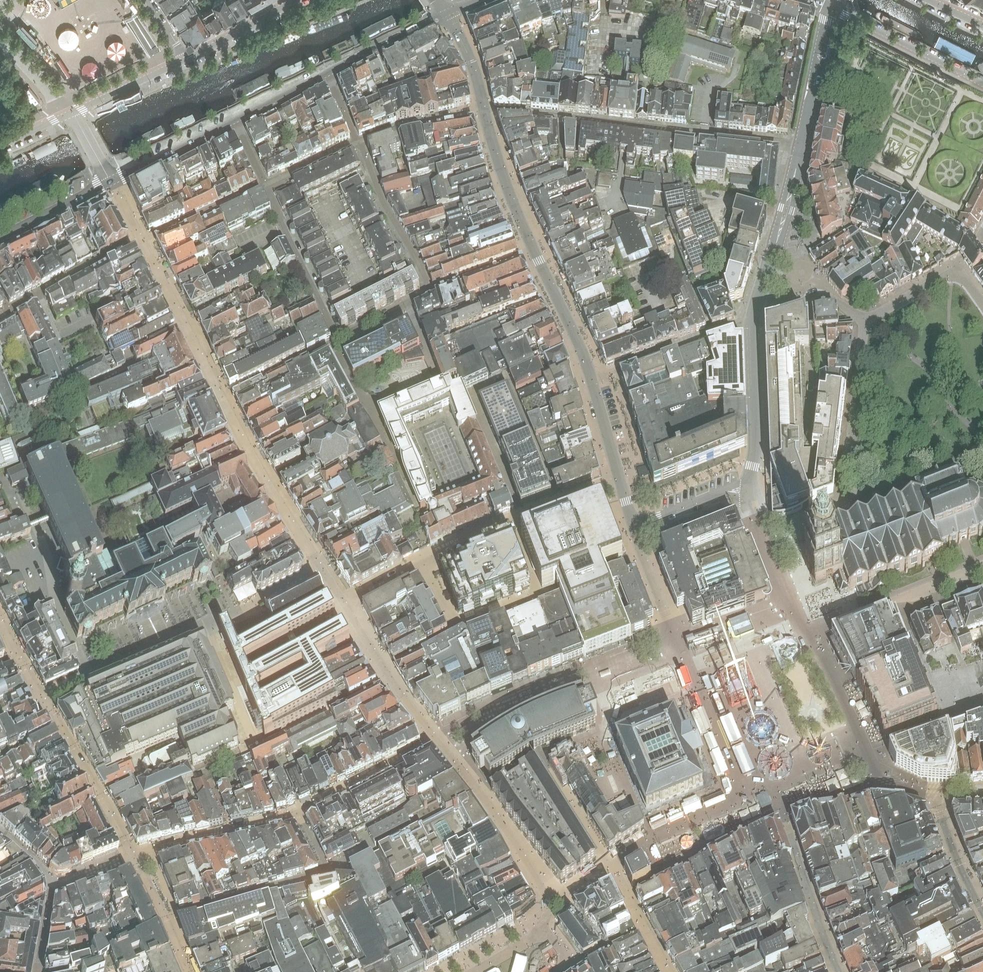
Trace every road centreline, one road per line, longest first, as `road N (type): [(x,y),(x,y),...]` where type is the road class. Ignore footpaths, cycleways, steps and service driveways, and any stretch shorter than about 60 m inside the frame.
road 1 (residential): [(543,924),(544,896),(513,843),(390,681)]
road 2 (residential): [(208,624),(257,745),(390,681)]
road 3 (residential): [(420,564),(454,630),(538,595),(511,523)]
road 4 (residential): [(561,116),(800,147)]
road 5 (residential): [(321,569),(221,398)]
road 6 (residential): [(42,697),(133,856)]
road 7 (residential): [(42,697),(208,624)]
road 8 (residential): [(749,319),(800,147)]
road 9 (residential): [(221,398),(142,241)]
road 10 (residential): [(336,340),(265,187)]
road 11 (tertiary): [(831,7),(982,82)]
road 12 (residential): [(866,320),(843,484)]
road 13 (residential): [(358,144),(429,290)]
road 14 (residential): [(750,478),(749,319)]
road 15 (residential): [(786,822),(839,971)]
road 16 (residential): [(484,110),(536,252)]
road 17 (residential): [(630,518),(636,535),(642,533),(740,496),(750,478)]
road 18 (residential): [(800,147),(831,7)]
road 19 (residential): [(982,307),(953,274),(866,320)]
road 20 (residential): [(536,252),(592,377)]
road 21 (tertiary): [(112,183),(233,121)]
road 22 (residential): [(265,187),(142,241)]
road 23 (residential): [(982,914),(936,806),(924,796)]
road 24 (tertiary): [(329,74),(445,14)]
road 25 (residential): [(484,110),(358,144)]
road 26 (residential): [(336,340),(221,398)]
road 27 (residential): [(133,856),(186,971)]
road 28 (residential): [(750,478),(630,518)]
road 29 (tertiary): [(0,241),(112,183)]
road 30 (residential): [(592,377),(710,333)]
road 31 (tertiary): [(185,60),(71,113)]
road 32 (residential): [(208,624),(321,569)]
road 33 (residential): [(866,320),(825,299),(749,319)]
road 34 (tertiary): [(293,0),(185,60)]

